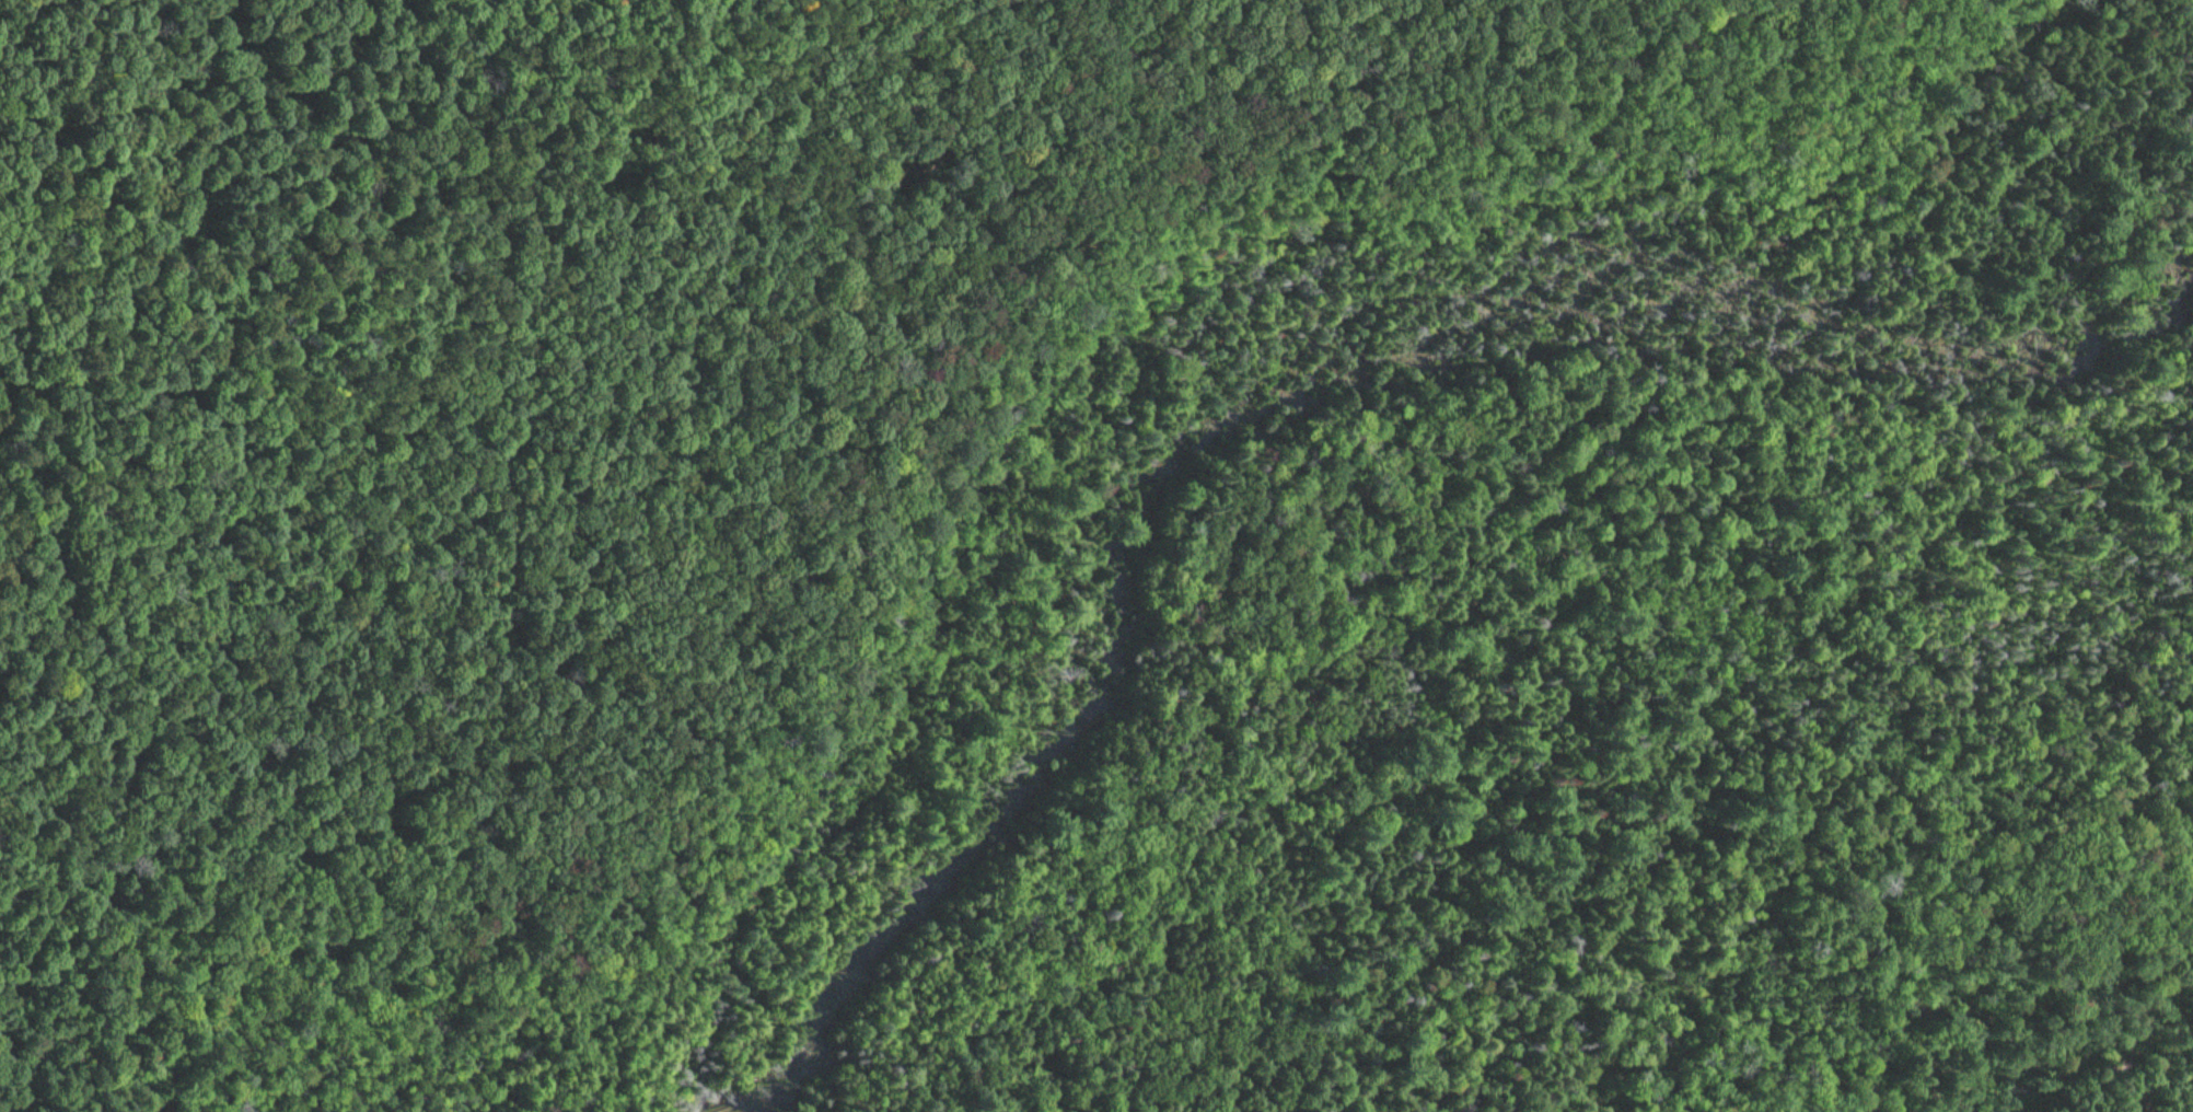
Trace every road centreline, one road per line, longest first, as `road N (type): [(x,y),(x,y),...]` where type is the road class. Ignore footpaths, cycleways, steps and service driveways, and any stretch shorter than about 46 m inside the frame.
road 1 (track): [(0,921),(18,920),(72,879),(230,797),(270,750),(369,581),(451,513),(491,495),(622,479),(742,437),(872,294),(925,192),(997,103),(1041,0)]

